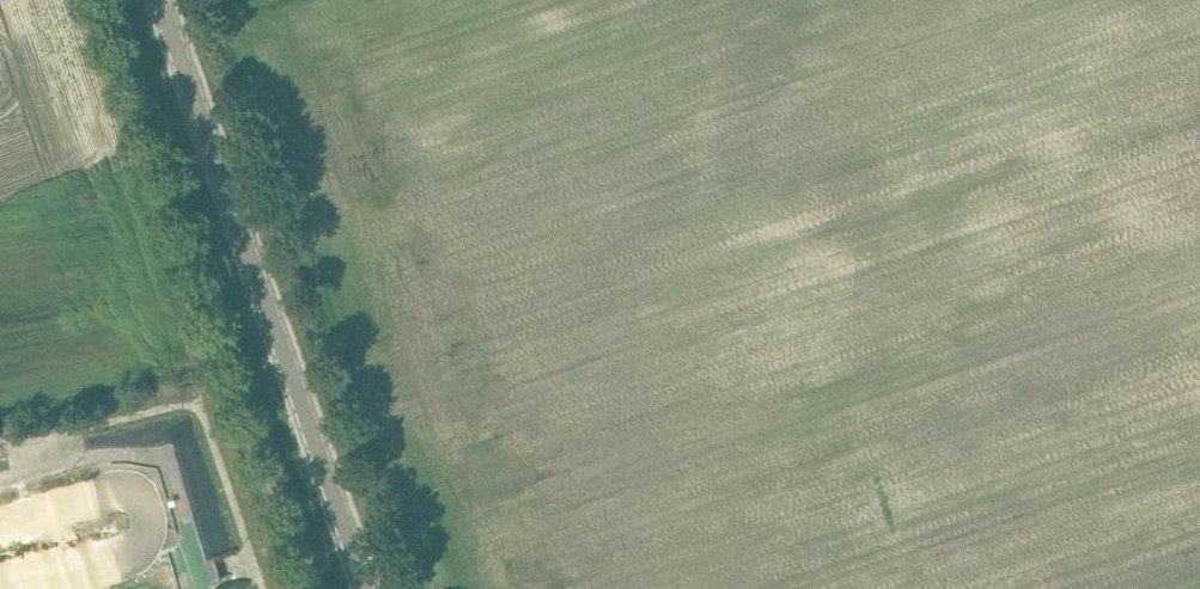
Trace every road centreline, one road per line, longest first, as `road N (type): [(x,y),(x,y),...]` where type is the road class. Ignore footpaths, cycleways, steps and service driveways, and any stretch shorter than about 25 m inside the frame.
road 1 (unclassified): [(366,588),(160,0)]

